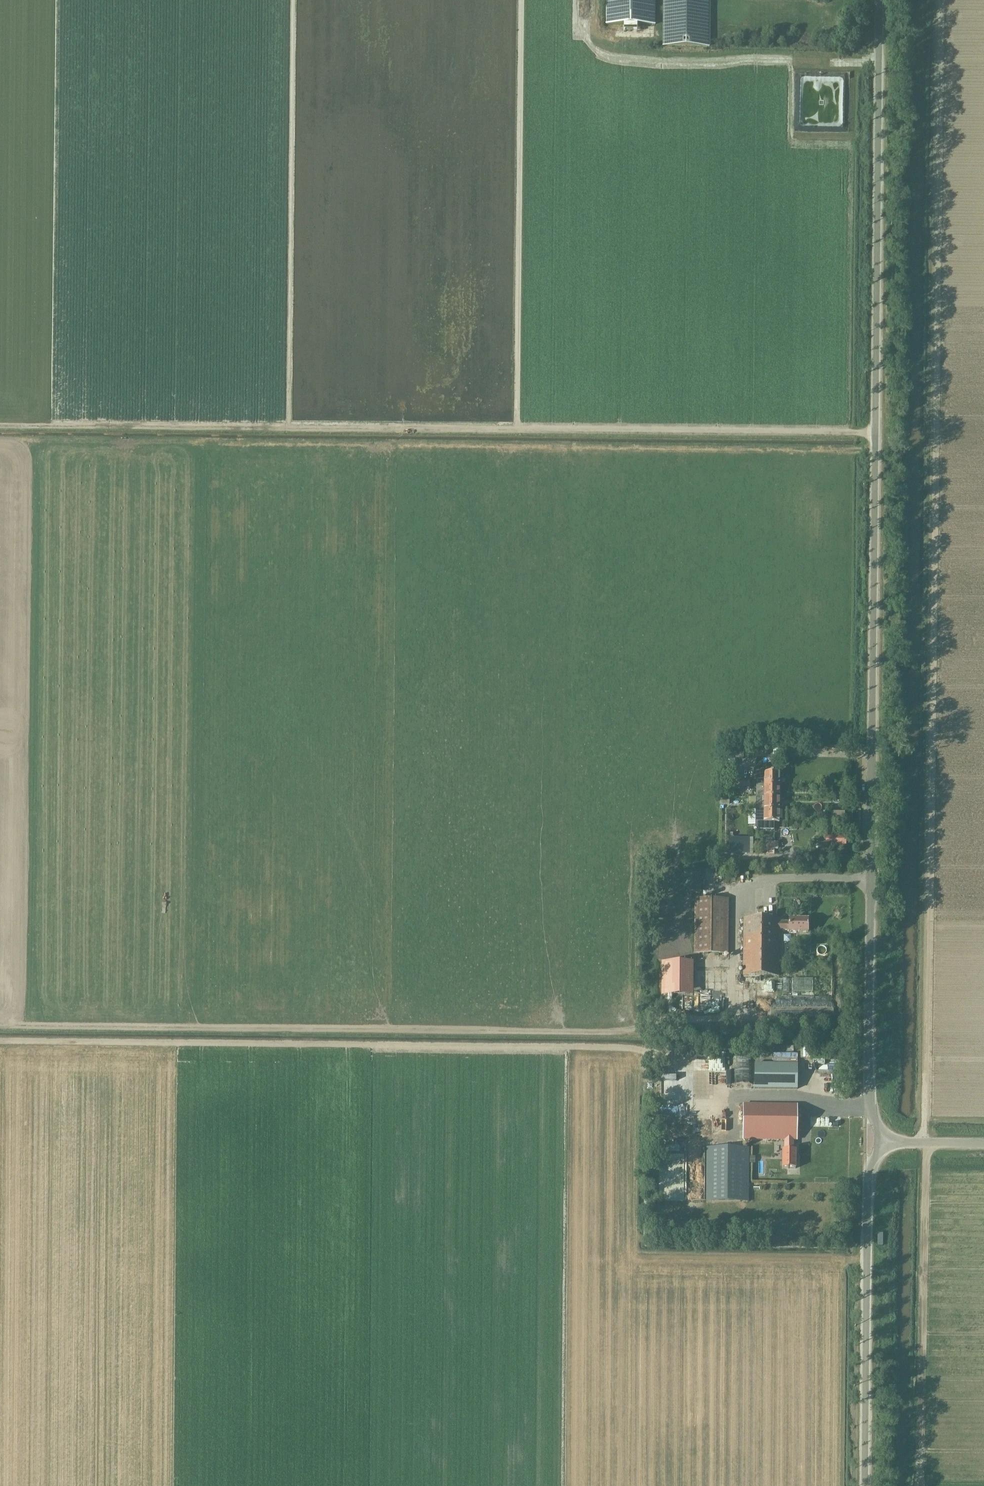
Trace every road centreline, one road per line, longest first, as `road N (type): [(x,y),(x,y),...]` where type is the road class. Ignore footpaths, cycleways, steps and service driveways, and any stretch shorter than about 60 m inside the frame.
road 1 (unclassified): [(880,1141),(869,1075),(880,0)]
road 2 (unclassified): [(865,1485),(868,1174),(880,1141)]

